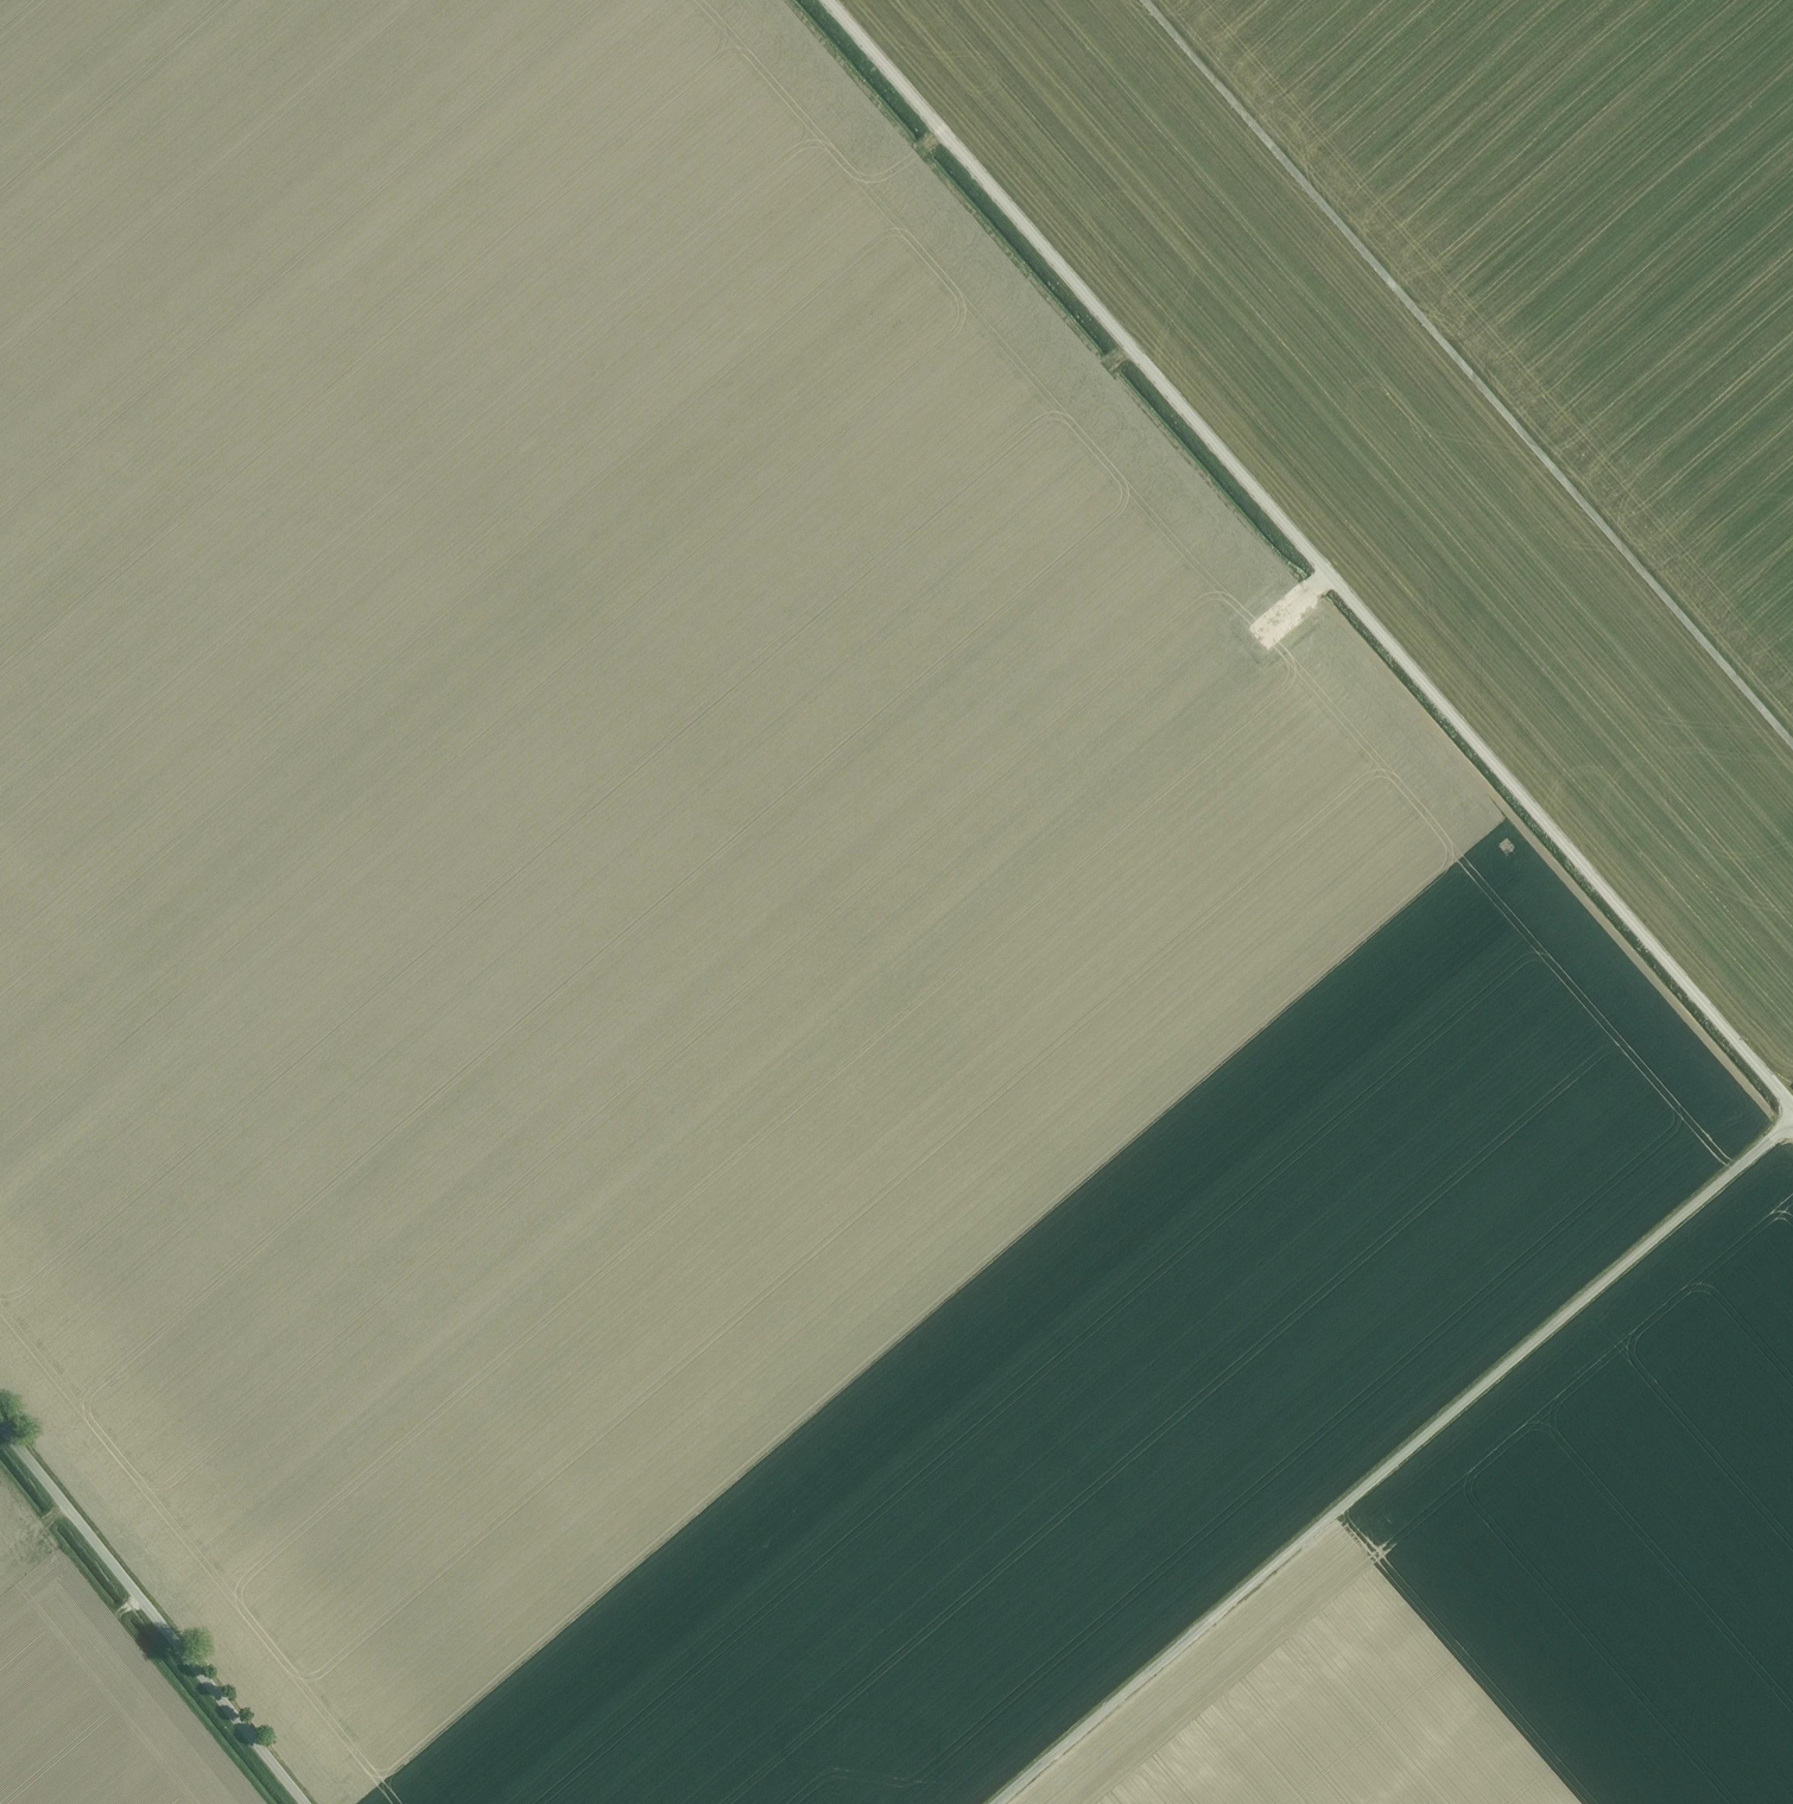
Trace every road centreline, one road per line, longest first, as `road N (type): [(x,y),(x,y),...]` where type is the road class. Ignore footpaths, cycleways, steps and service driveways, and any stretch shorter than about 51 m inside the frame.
road 1 (tertiary): [(1792,1109),(834,0)]
road 2 (unclassified): [(999,1803),(1792,1121)]
road 3 (unclassified): [(305,1803),(0,1424)]

